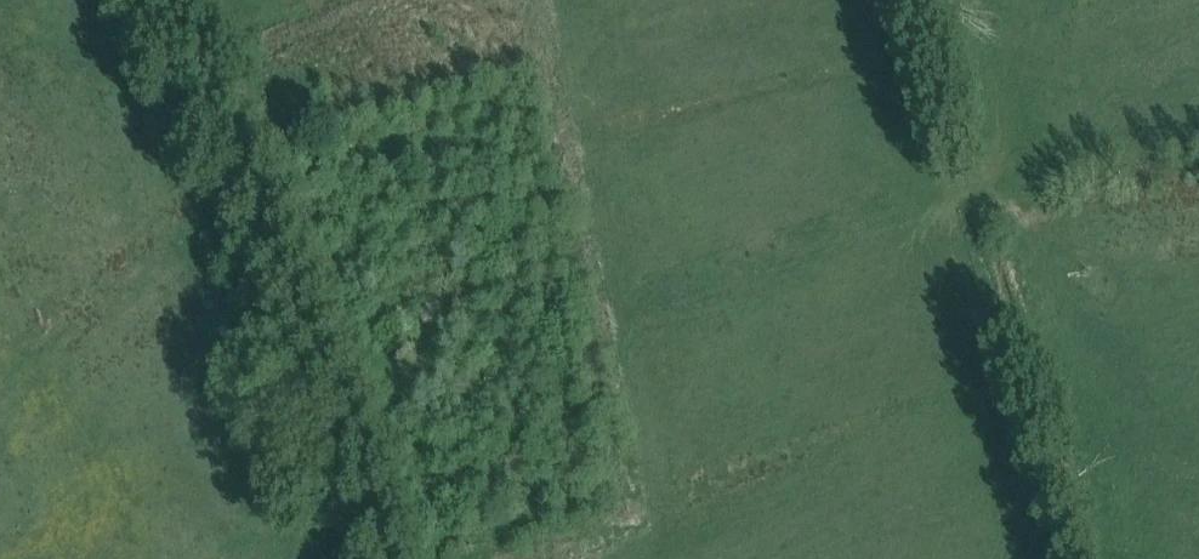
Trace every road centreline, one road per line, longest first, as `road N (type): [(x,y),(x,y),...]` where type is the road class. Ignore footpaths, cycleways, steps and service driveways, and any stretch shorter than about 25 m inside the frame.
road 1 (track): [(388,558),(224,104),(165,0)]

